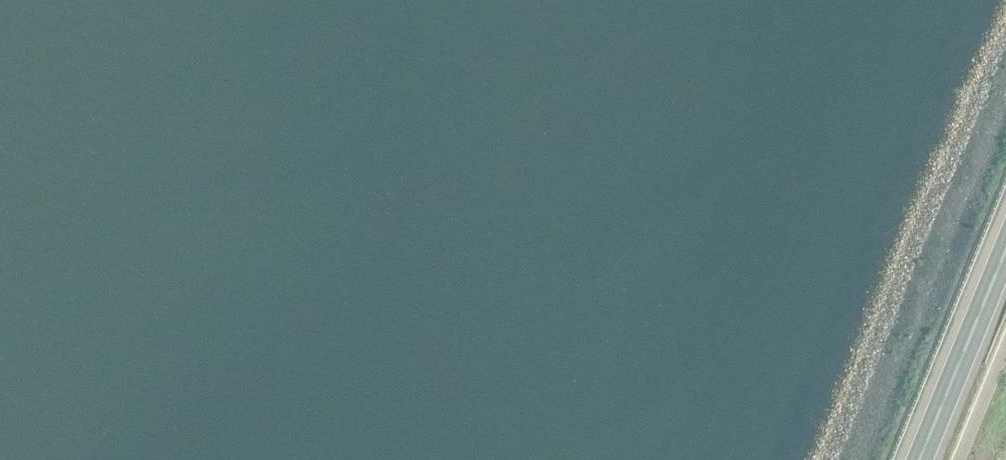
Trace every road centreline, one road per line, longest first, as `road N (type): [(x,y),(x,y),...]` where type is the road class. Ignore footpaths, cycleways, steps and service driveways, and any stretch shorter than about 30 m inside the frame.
road 1 (trunk): [(936,459),(1005,290)]

